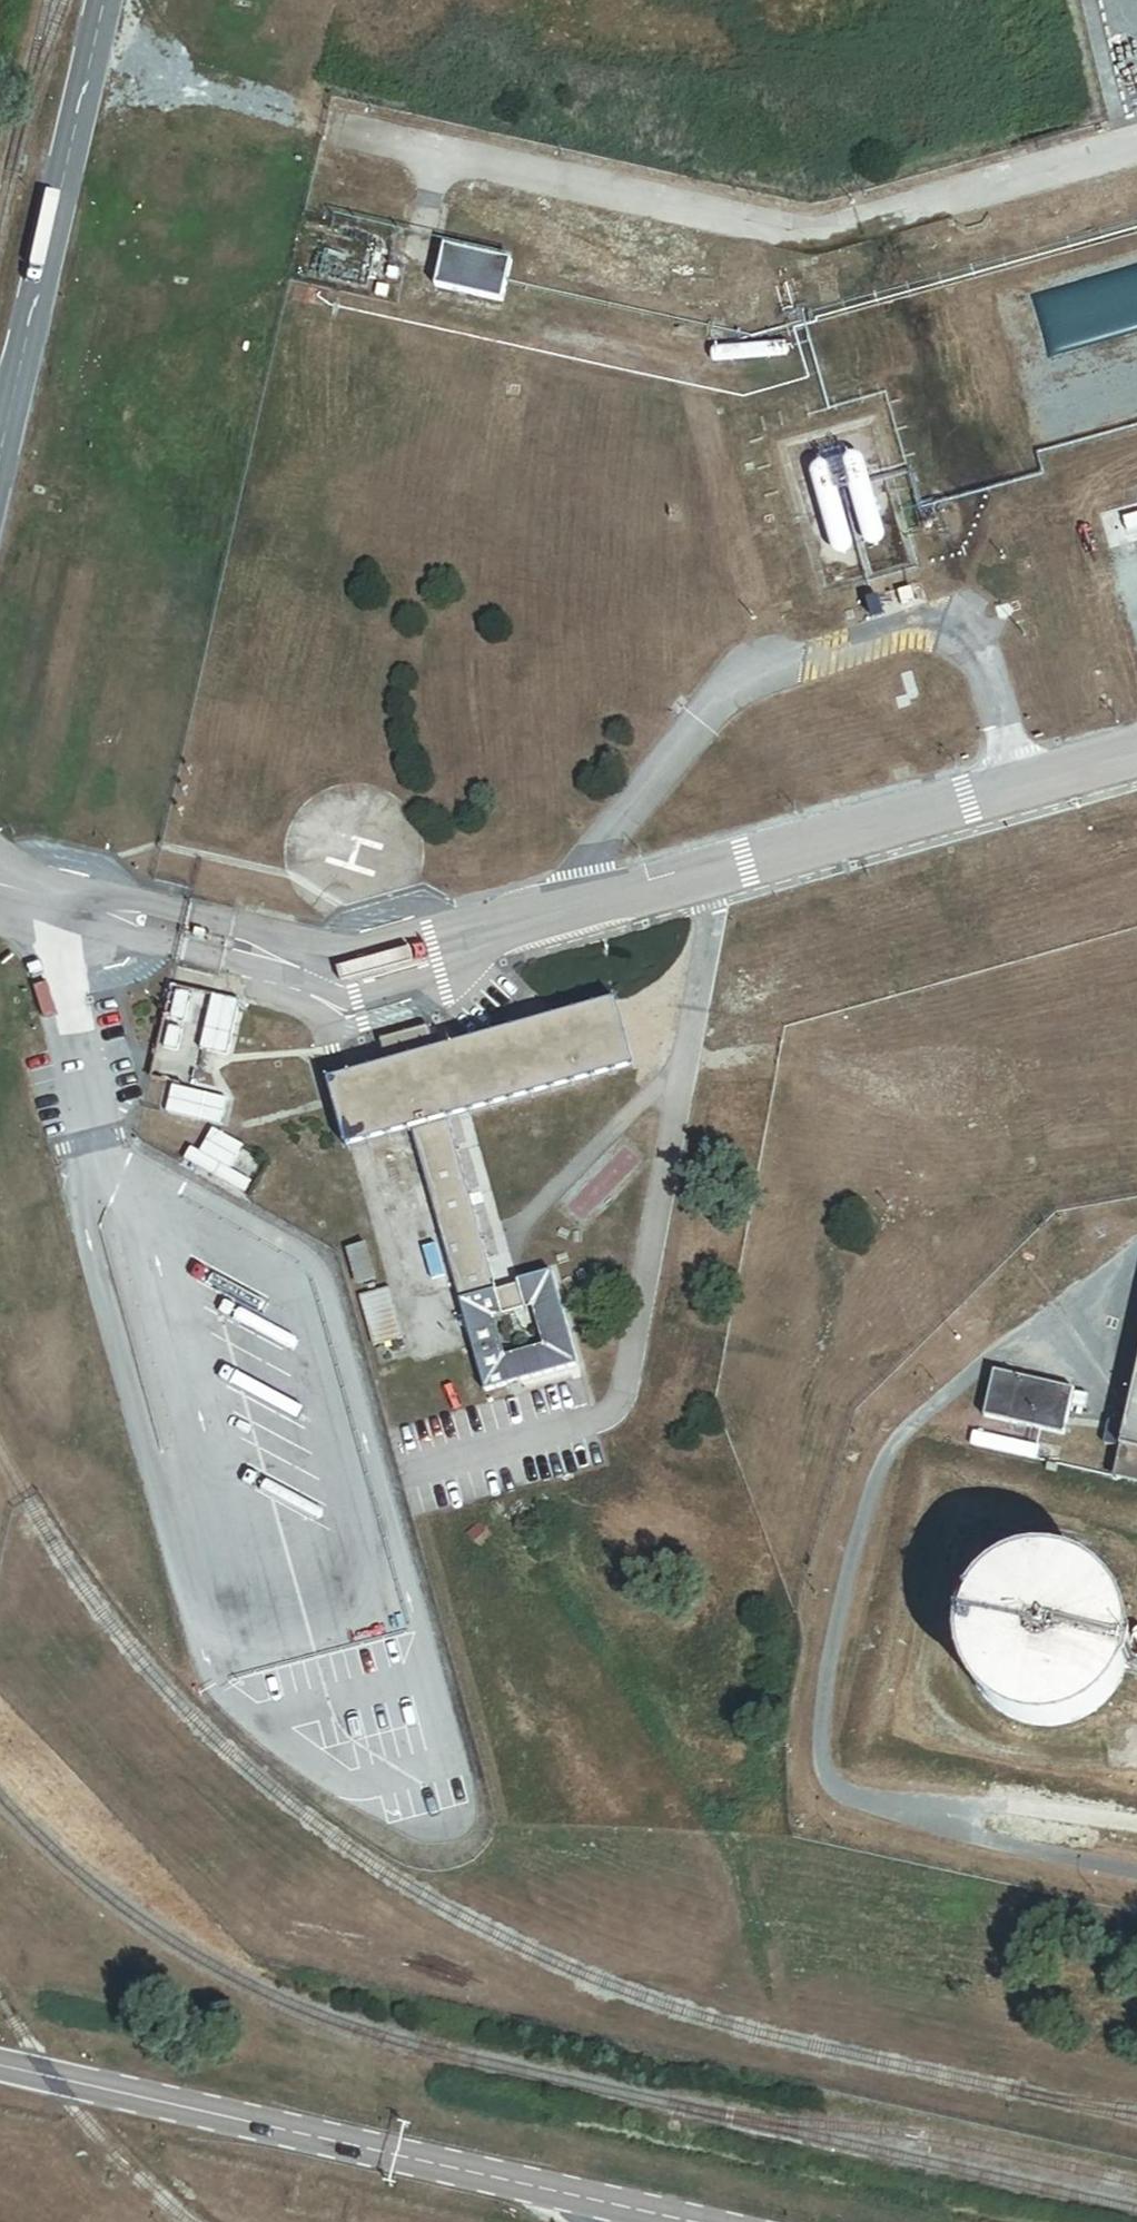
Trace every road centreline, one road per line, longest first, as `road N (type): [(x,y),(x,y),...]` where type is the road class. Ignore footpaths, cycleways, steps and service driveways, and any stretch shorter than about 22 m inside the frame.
road 1 (tertiary): [(0,2067),(686,2221)]
road 2 (secondary): [(109,0),(0,472)]

